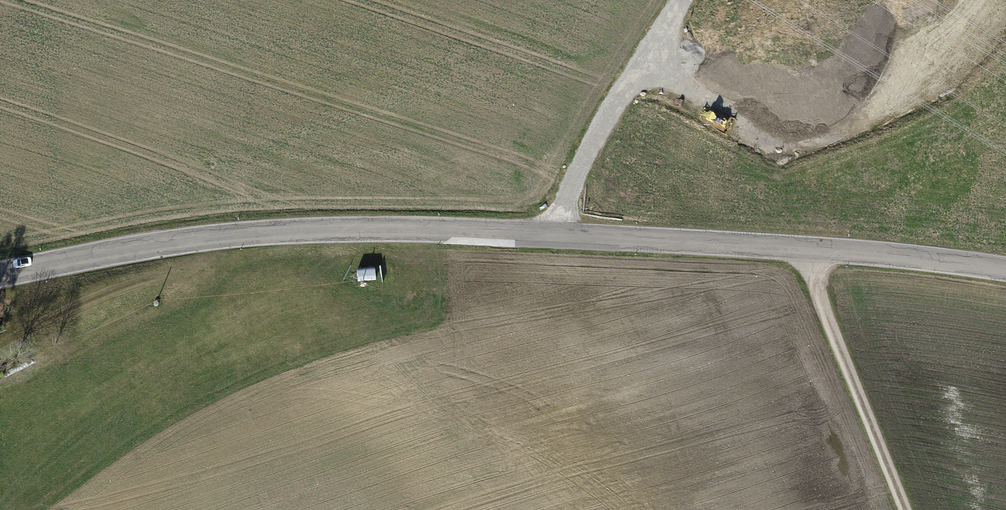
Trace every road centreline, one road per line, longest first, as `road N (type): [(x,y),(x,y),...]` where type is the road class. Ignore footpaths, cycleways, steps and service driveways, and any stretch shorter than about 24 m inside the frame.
road 1 (tertiary): [(1005,271),(540,233),(336,230),(175,241),(0,274)]
road 2 (track): [(799,249),(905,509)]
road 3 (track): [(540,233),(686,0)]
road 4 (track): [(225,236),(192,267),(92,299),(0,346)]

